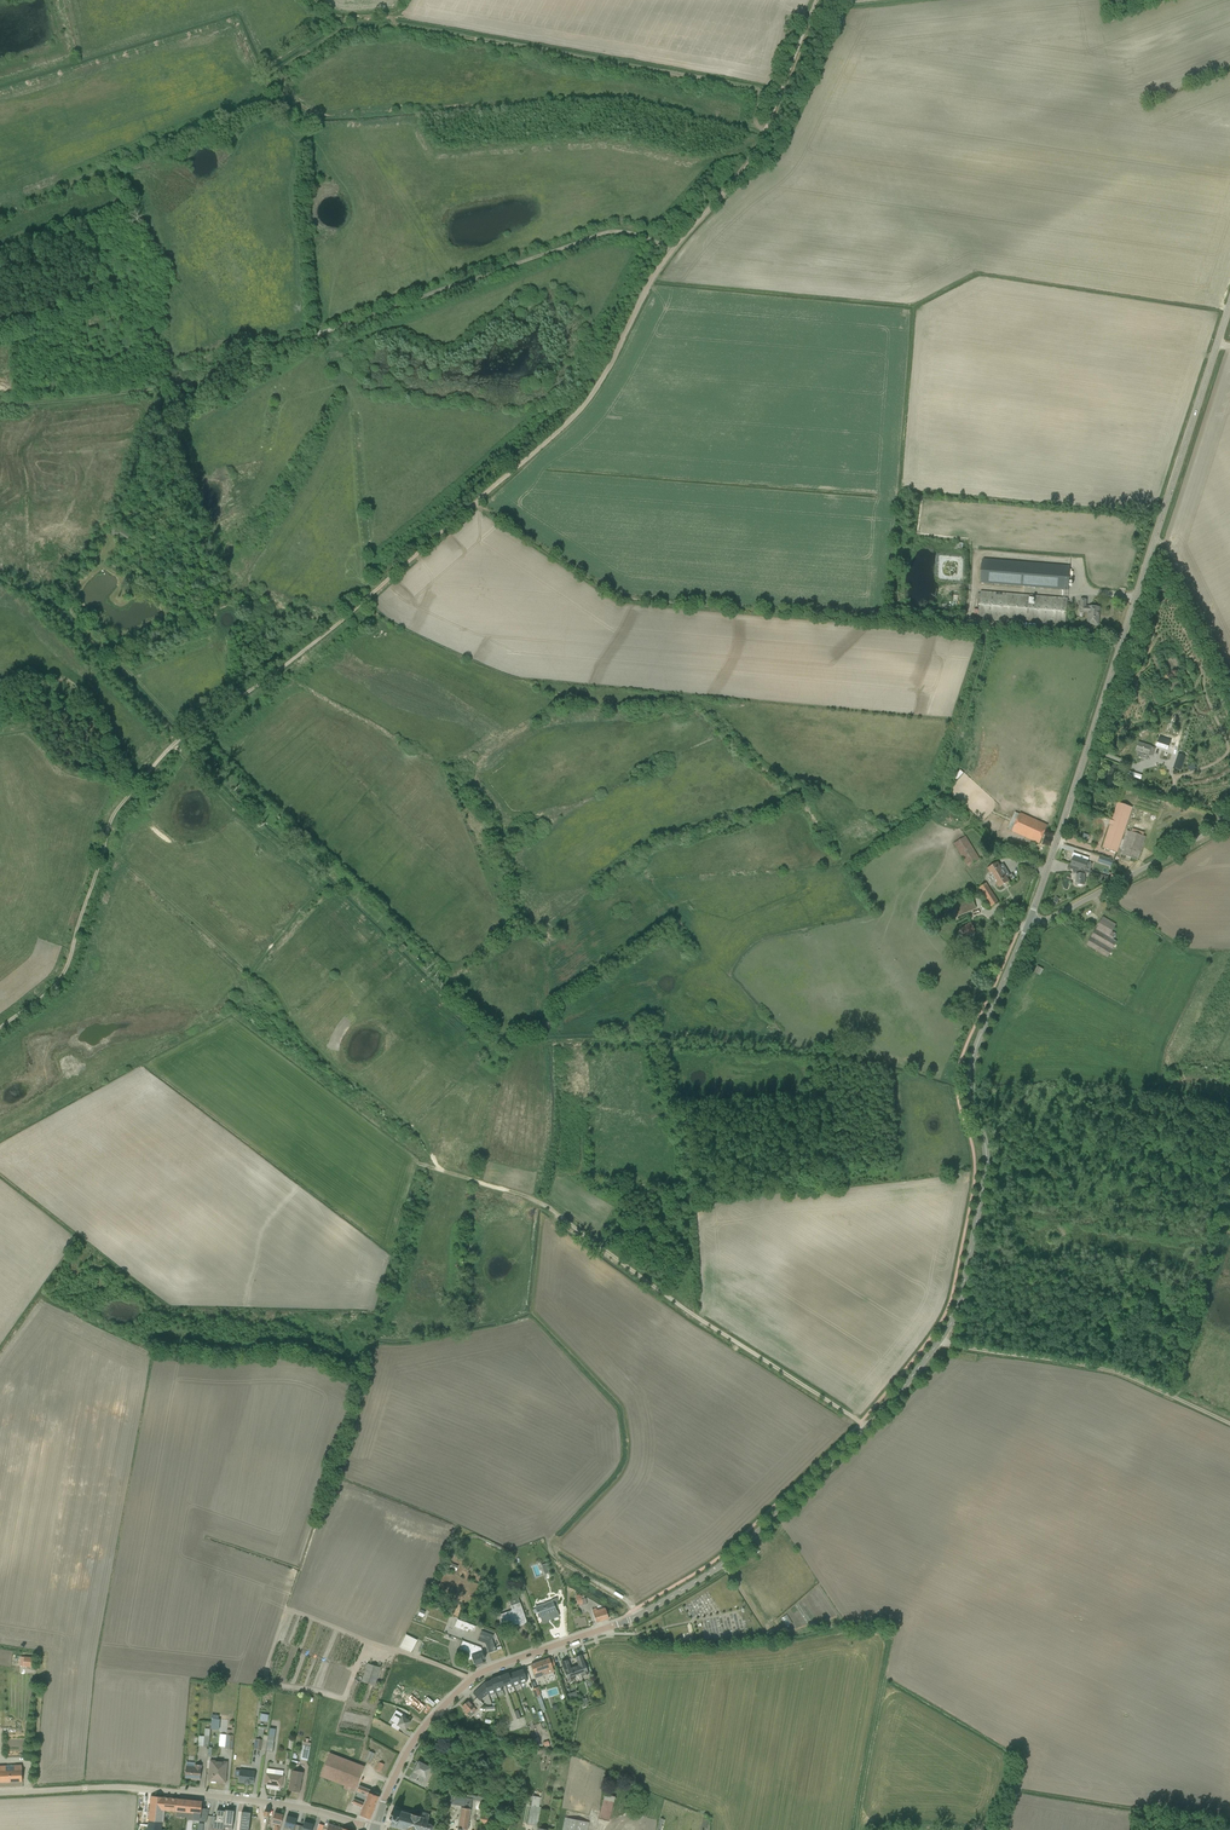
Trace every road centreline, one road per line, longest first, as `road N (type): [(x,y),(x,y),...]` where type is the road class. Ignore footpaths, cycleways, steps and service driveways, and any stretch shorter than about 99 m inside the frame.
road 1 (tertiary): [(376,1829),(406,1753),(464,1685),(484,1670),(641,1615),(717,1569),(872,1424),(948,1329),(987,1169),(970,1096),(973,1057),(1030,919)]
road 2 (track): [(178,740),(314,882),(286,935),(252,970),(304,1039),(416,1134),(434,1169),(540,1203),(690,1315),(860,1423)]
road 3 (track): [(473,501),(628,598),(1121,645)]
road 4 (tertiary): [(1030,919),(1229,304)]
road 5 (track): [(339,16),(392,15),(397,26),(759,90),(755,121),(763,136)]
road 6 (track): [(473,501),(338,624),(178,740)]
road 7 (unclassified): [(0,1793),(117,1788),(237,1798),(371,1829)]
road 8 (track): [(319,337),(602,234),(671,247)]
road 9 (track): [(671,247),(581,408),(473,501)]
road 10 (track): [(137,784),(108,824),(59,981),(0,1028)]
road 11 (unclassified): [(1229,823),(1049,919),(1030,919)]
road 12 (track): [(319,337),(232,352),(220,379),(160,387)]
road 13 (track): [(160,387),(0,405)]
road 14 (track): [(763,136),(817,0)]
road 15 (track): [(671,247),(745,168),(763,136)]
road 16 (track): [(160,387),(162,434),(143,447),(116,509)]

